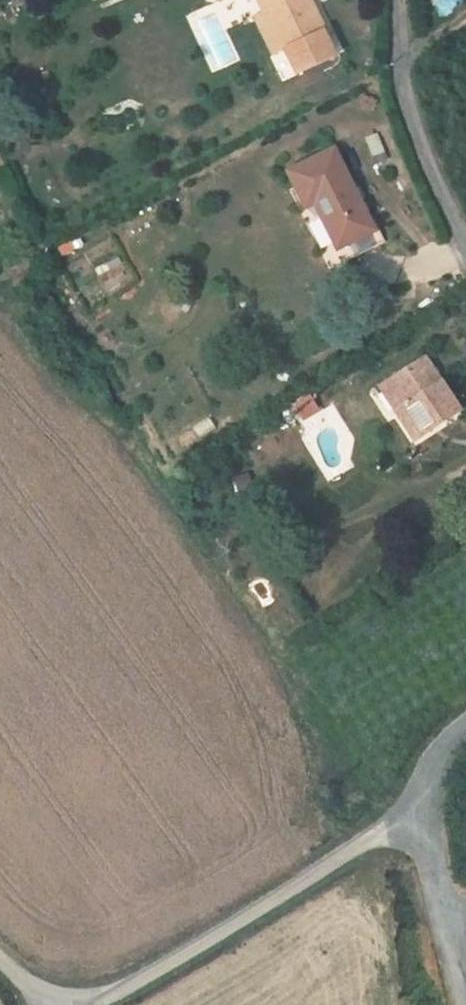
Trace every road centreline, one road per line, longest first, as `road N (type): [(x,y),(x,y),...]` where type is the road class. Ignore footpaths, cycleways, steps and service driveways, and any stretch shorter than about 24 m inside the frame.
road 1 (unclassified): [(422,808),(136,984),(75,1004)]
road 2 (residential): [(465,239),(419,139),(398,56),(397,0)]
road 3 (unclassified): [(465,985),(426,852),(422,808)]

